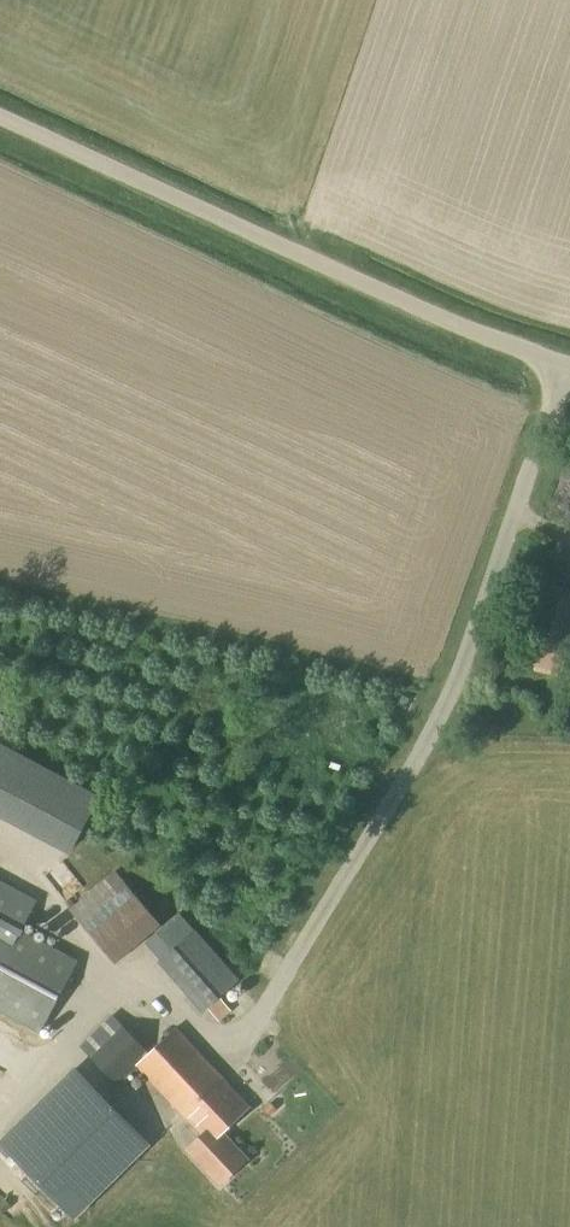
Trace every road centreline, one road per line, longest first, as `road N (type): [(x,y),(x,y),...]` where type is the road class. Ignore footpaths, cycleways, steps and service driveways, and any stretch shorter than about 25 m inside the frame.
road 1 (unclassified): [(270,1012),(414,773),(481,638),(562,365)]
road 2 (unclassified): [(562,365),(456,326),(0,120)]

